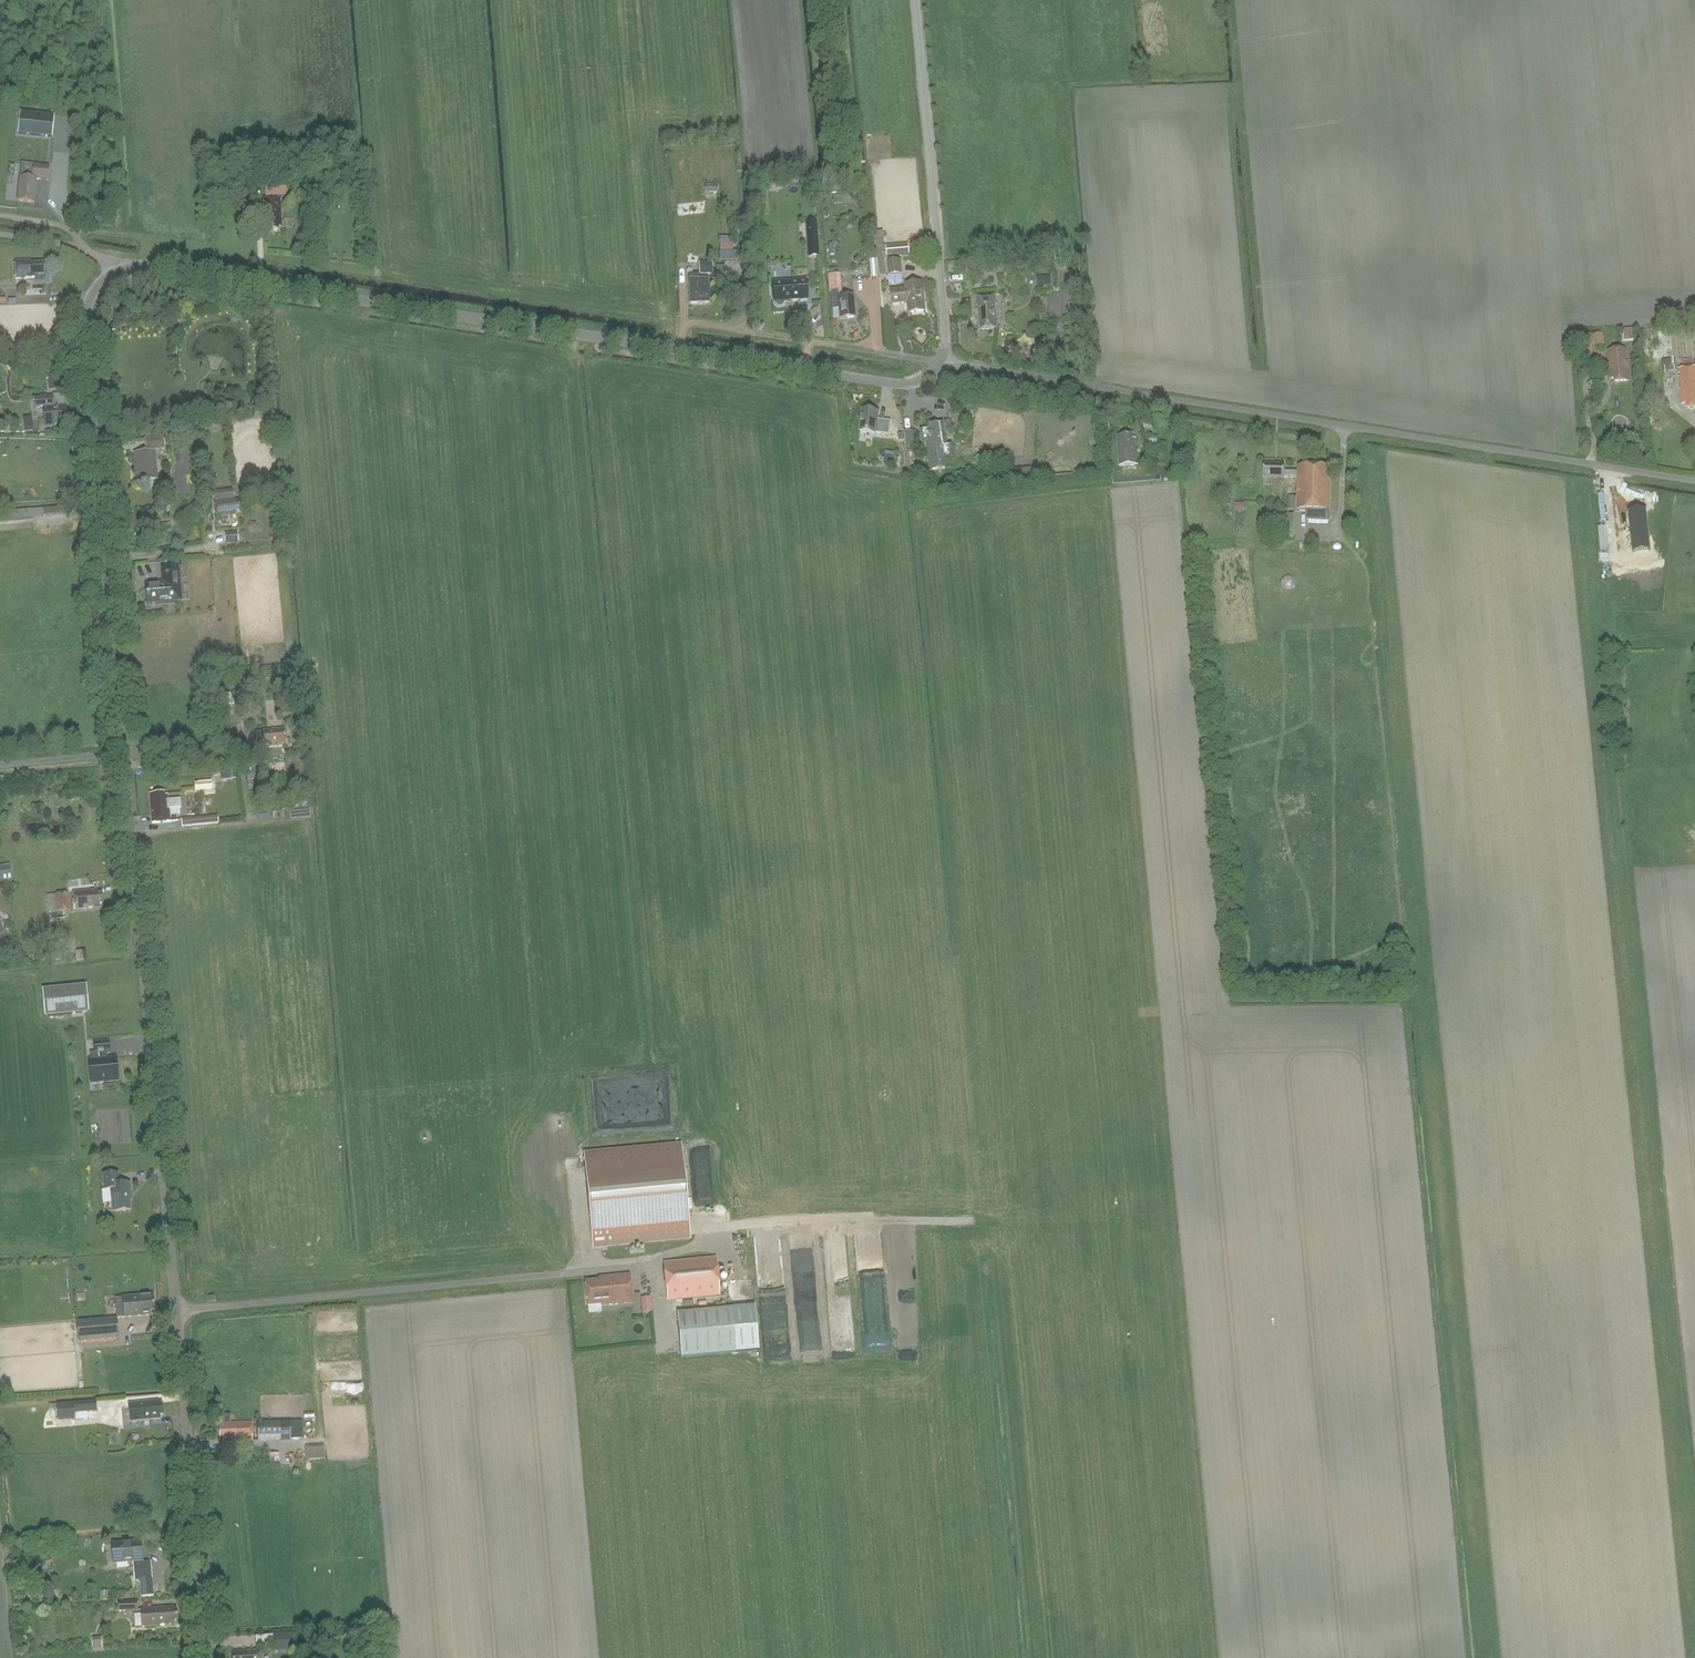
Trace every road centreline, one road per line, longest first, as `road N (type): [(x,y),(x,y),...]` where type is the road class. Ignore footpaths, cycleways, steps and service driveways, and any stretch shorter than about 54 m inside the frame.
road 1 (unclassified): [(210,1657),(84,325),(87,303),(114,270)]
road 2 (unclassified): [(1694,483),(945,360)]
road 3 (unclassified): [(680,349),(139,264),(114,270)]
road 4 (unclassified): [(945,360),(914,0)]
road 5 (unclassified): [(945,360),(920,381),(896,383),(804,369)]
road 6 (unclassified): [(680,349),(691,322),(808,340)]
road 7 (unclassified): [(808,340),(945,360)]
road 8 (unclassified): [(804,369),(680,349)]

